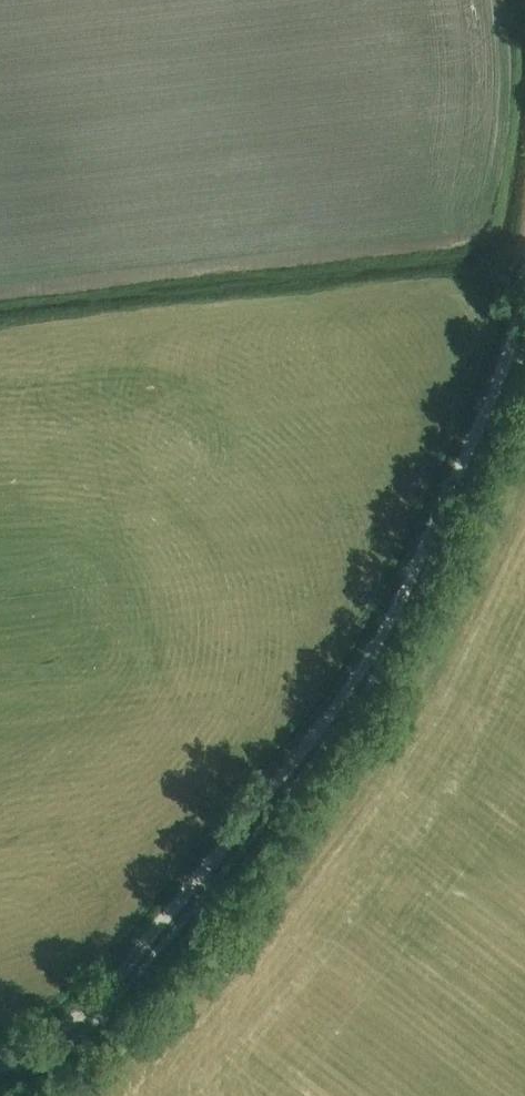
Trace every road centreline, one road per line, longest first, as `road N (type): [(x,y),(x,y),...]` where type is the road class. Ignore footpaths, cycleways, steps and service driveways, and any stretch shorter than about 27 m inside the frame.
road 1 (track): [(524,284),(482,419),(376,651),(98,1003),(0,1056)]

